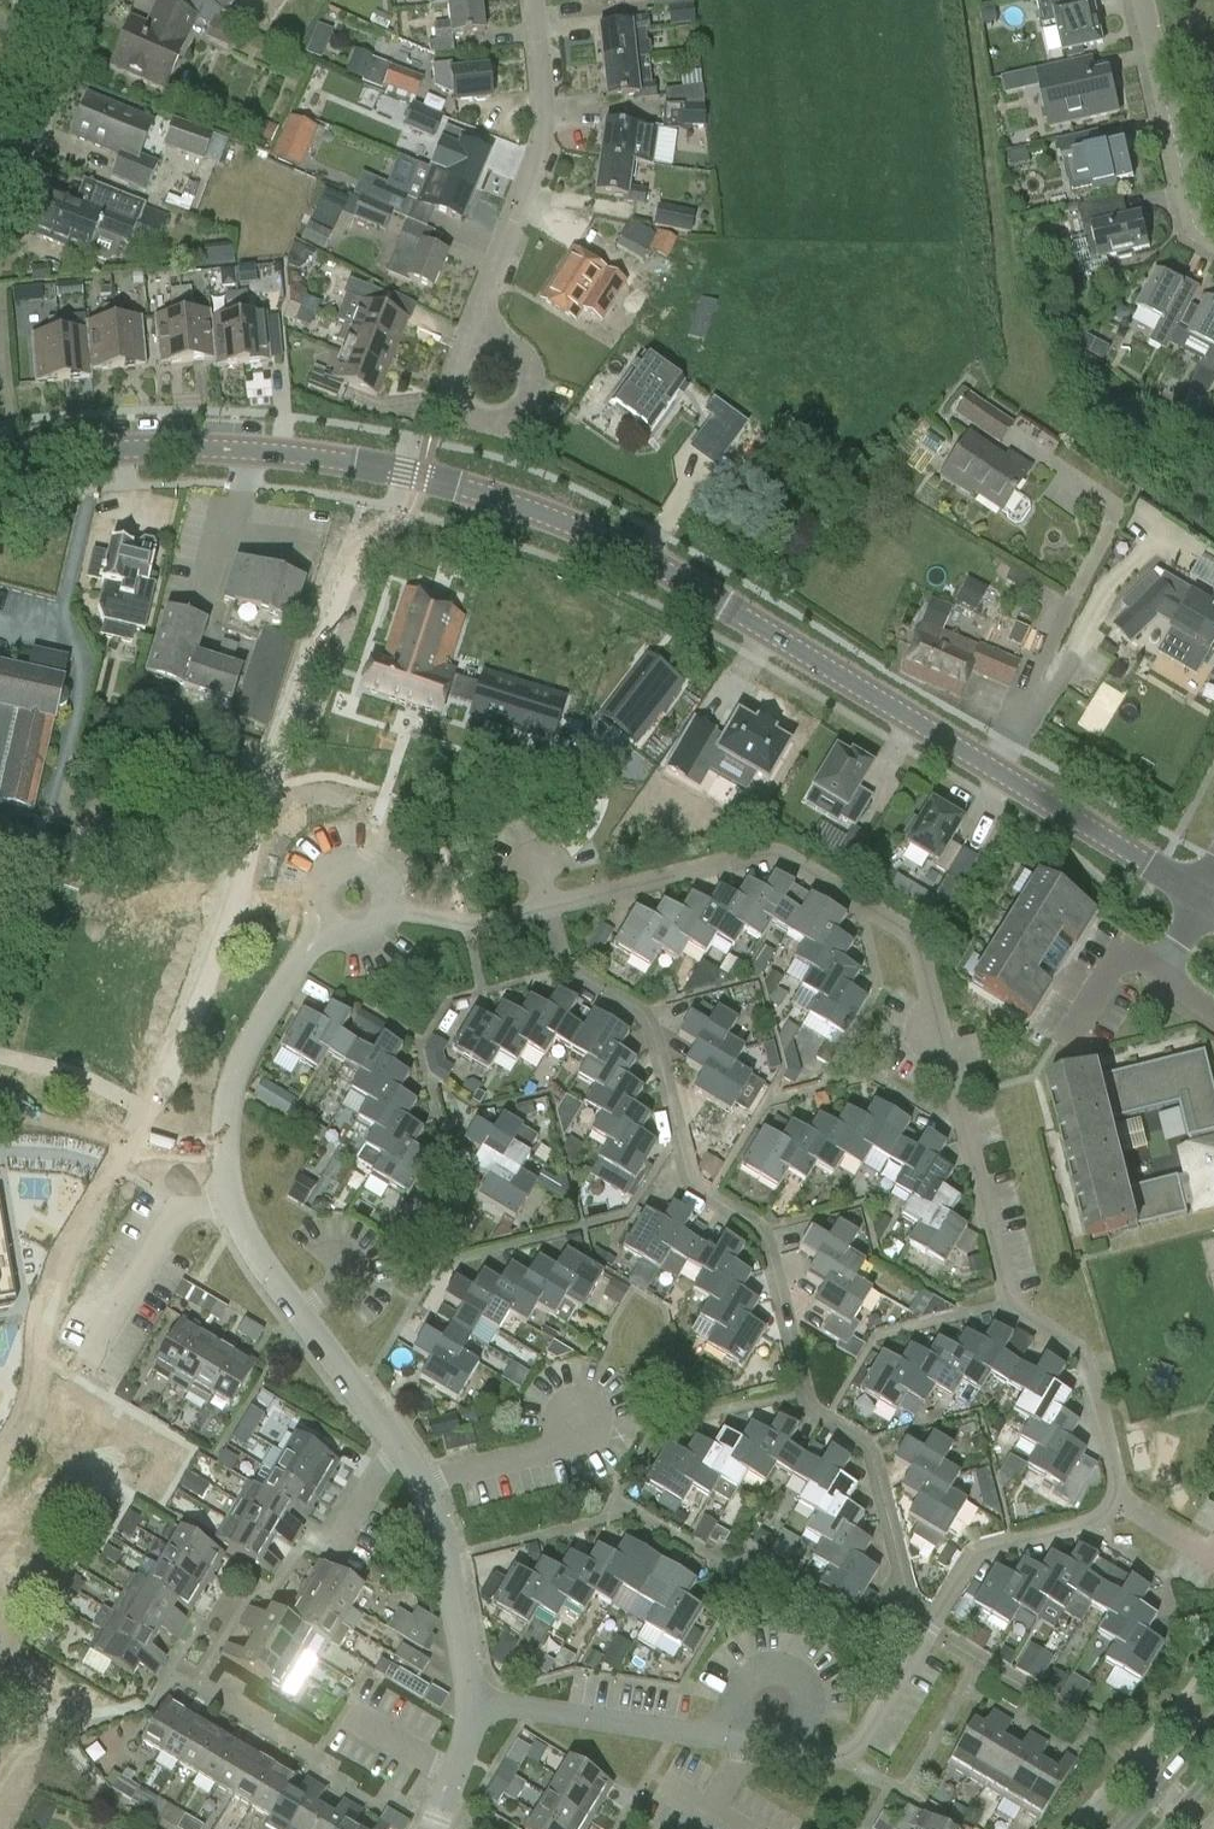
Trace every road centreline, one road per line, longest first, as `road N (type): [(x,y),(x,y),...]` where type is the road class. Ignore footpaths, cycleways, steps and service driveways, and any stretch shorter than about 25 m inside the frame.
road 1 (tertiary): [(1205,899),(587,530),(476,487),(211,447),(0,460)]
road 2 (residential): [(551,904),(786,855),(922,939),(1013,1305),(1084,1342),(1118,1503)]
road 3 (residential): [(933,1632),(909,1612),(868,1443),(811,1408),(773,1244),(697,1191),(651,1020),(578,971),(551,904)]
road 4 (residential): [(230,1199),(229,1111),(244,1064),(303,958),(351,897),(466,924),(551,904)]
road 5 (residential): [(477,332),(542,145),(536,0)]
road 6 (residential): [(396,1444),(244,1236),(230,1199)]
road 7 (residential): [(751,1741),(474,1699)]
road 8 (residential): [(933,1632),(889,1705),(843,1756),(751,1741)]
road 9 (residential): [(1118,1503),(1085,1529),(977,1557),(933,1632)]
road 10 (residential): [(89,1365),(178,1214),(230,1199)]
road 11 (residential): [(474,1699),(462,1610),(420,1485)]
road 12 (residential): [(477,332),(525,355),(531,395),(508,417),(475,416),(458,399),(457,372)]
road 13 (residential): [(1098,1731),(933,1632)]
road 14 (residential): [(420,1485),(555,1450),(595,1416)]
road 15 (tertiary): [(11,161),(86,0)]
road 16 (residential): [(1178,162),(1137,0)]
road 17 (tertiary): [(1213,1720),(1119,1828)]
road 18 (residential): [(435,1828),(474,1699)]

